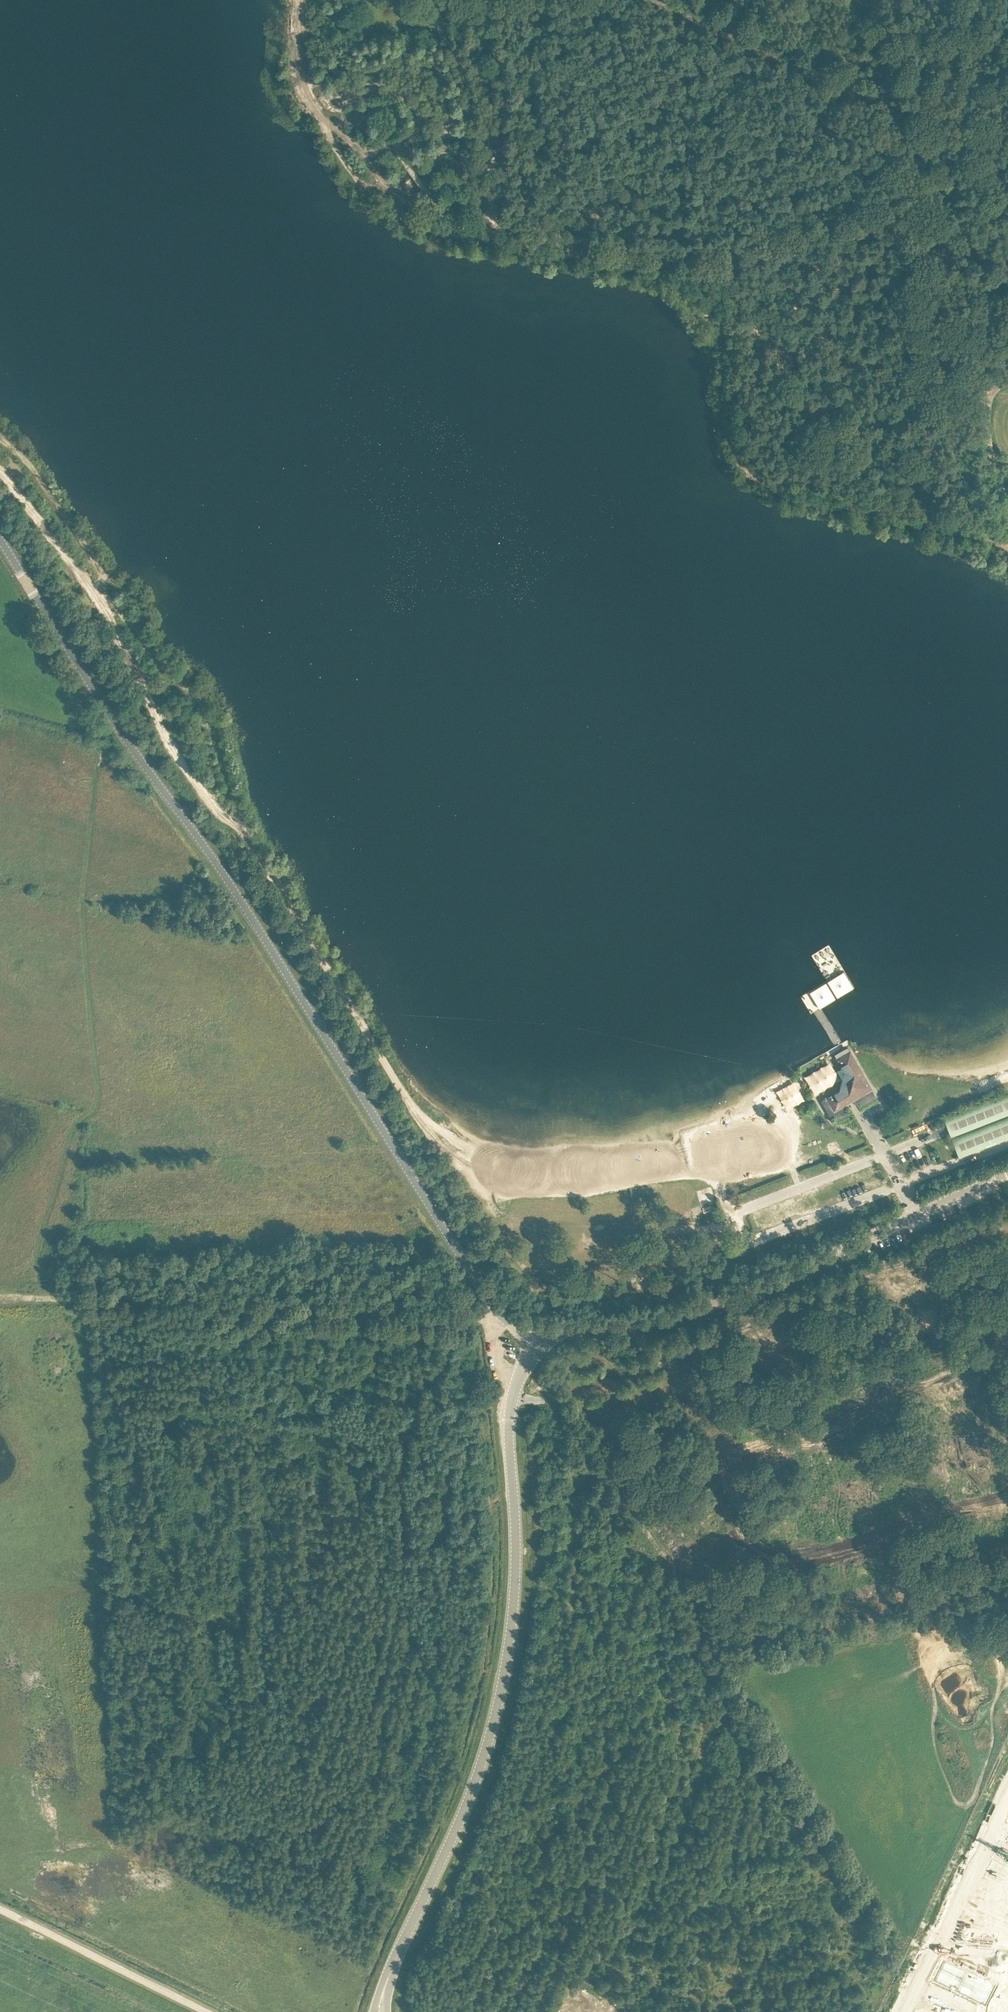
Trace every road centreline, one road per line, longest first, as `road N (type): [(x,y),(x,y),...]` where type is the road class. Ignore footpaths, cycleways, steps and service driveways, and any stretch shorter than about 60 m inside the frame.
road 1 (unclassified): [(538,1337),(489,1301),(236,893),(118,727),(0,538)]
road 2 (unclassified): [(380,2011),(468,1802),(503,1686),(516,1568),(509,1421),(538,1337)]
road 3 (unclassified): [(538,1337),(715,1301),(1007,1173)]
road 4 (track): [(496,1310),(475,1316),(49,1301)]
road 5 (unclassified): [(1007,106),(883,101),(830,87),(647,0)]
road 6 (track): [(207,2011),(0,1910)]

